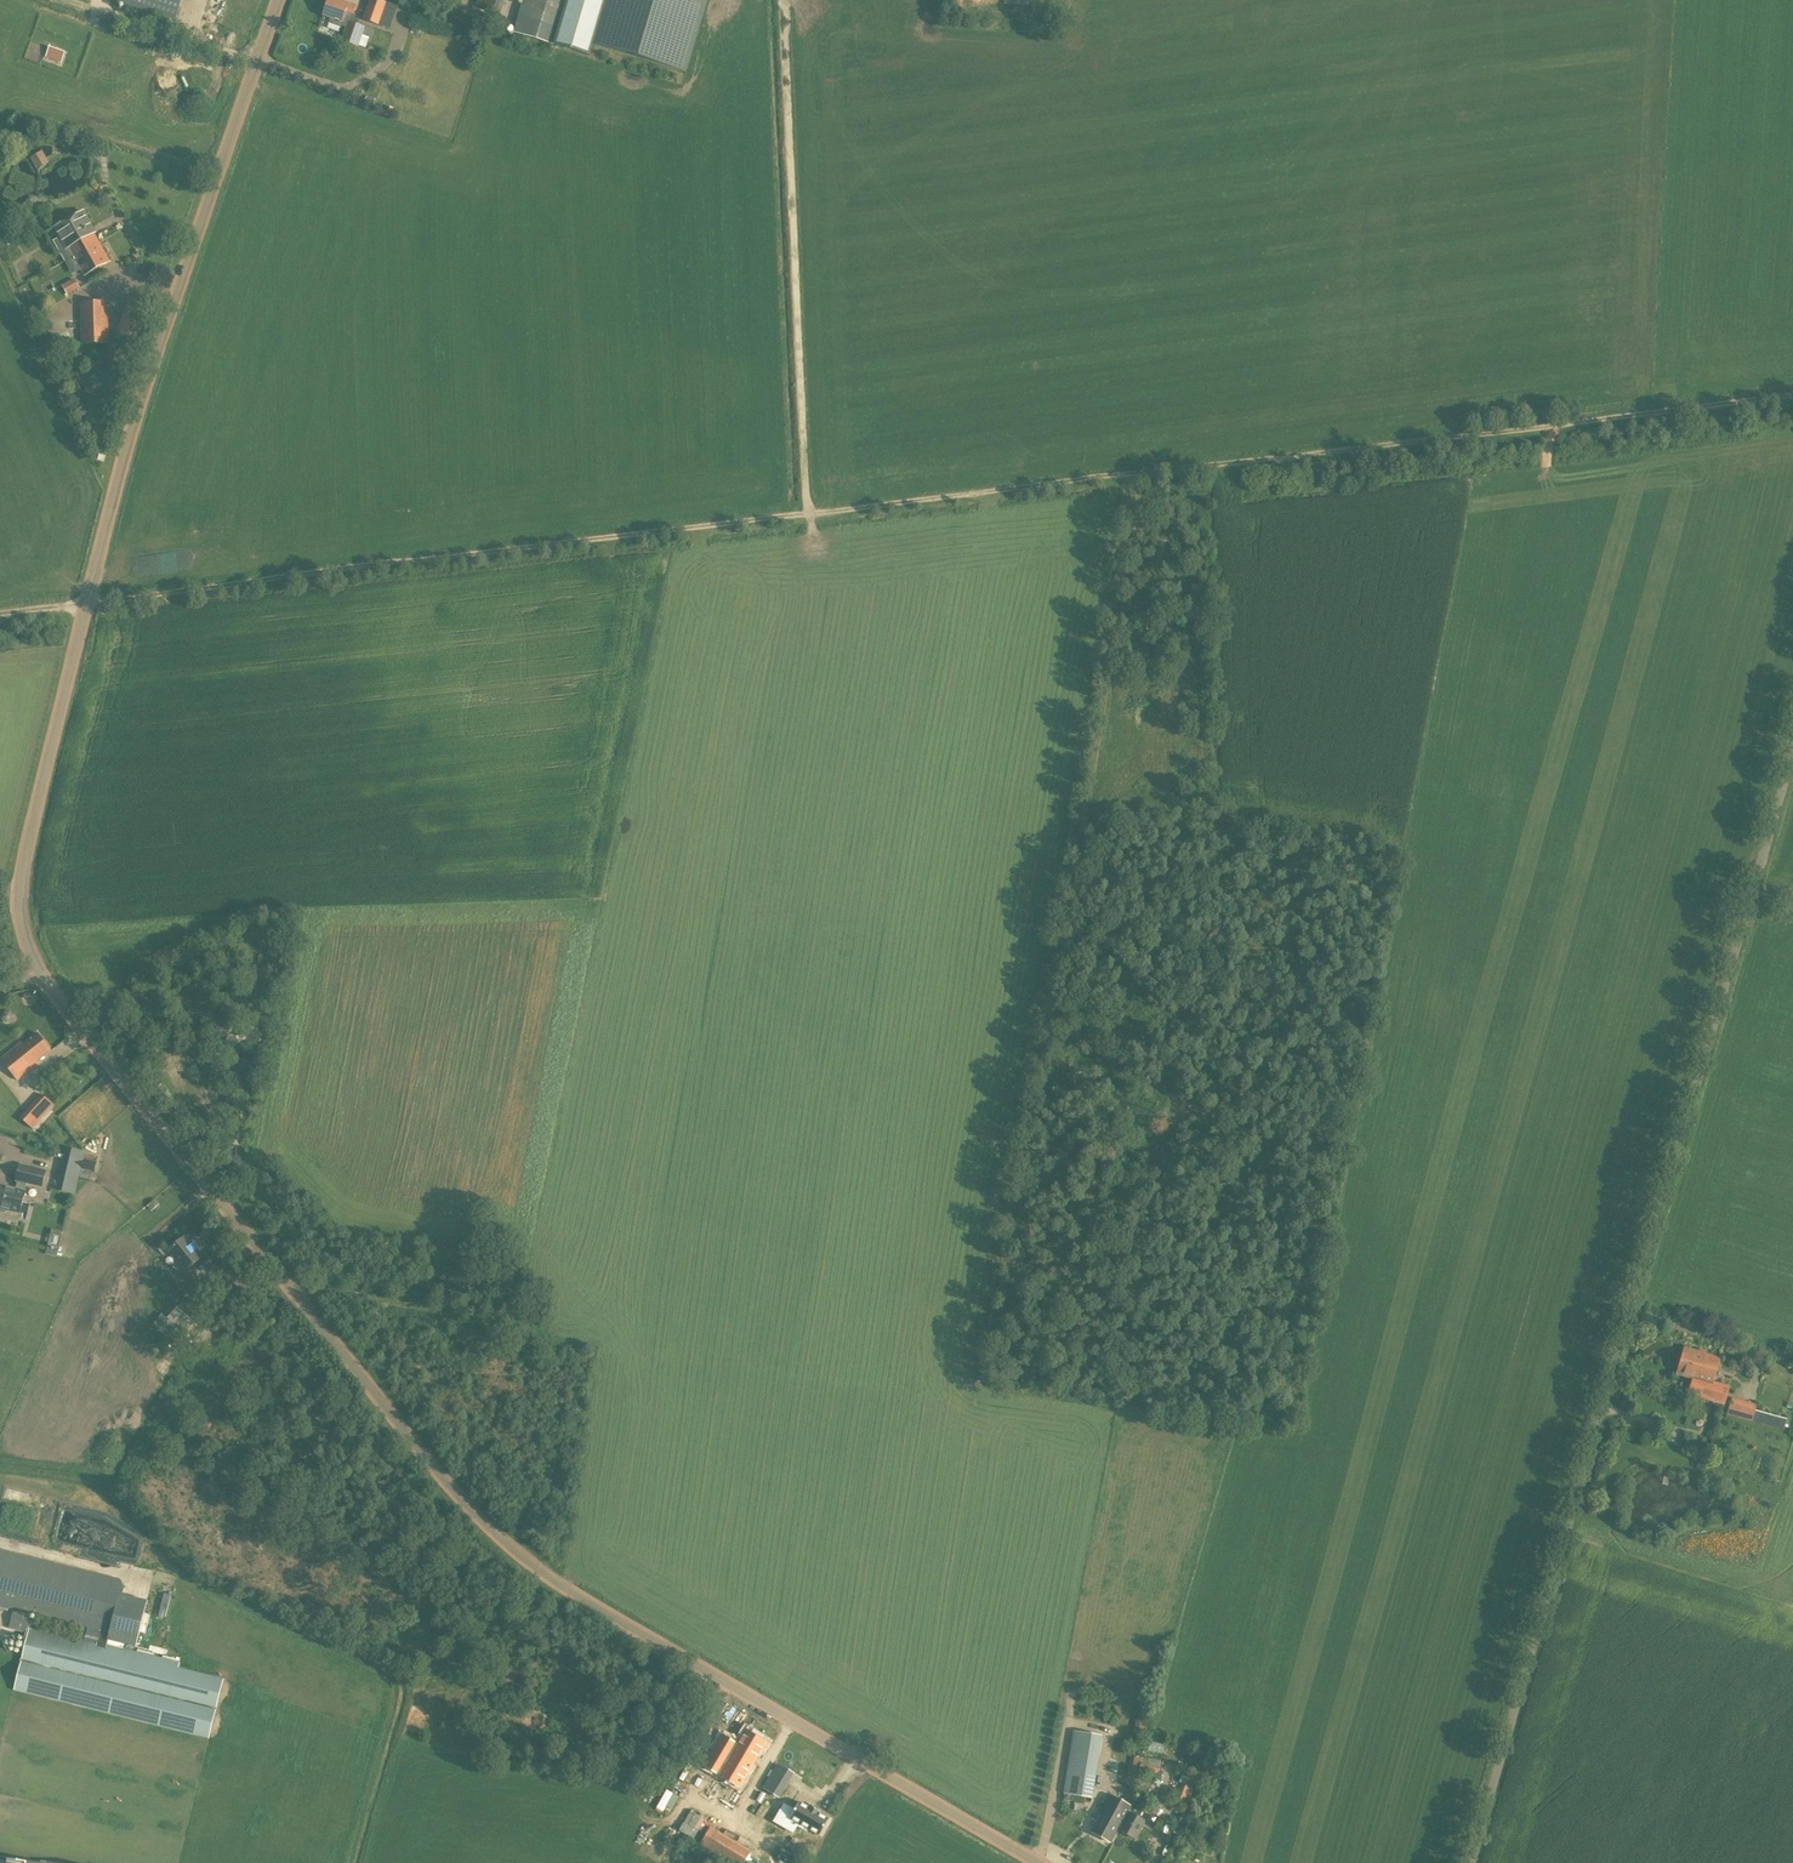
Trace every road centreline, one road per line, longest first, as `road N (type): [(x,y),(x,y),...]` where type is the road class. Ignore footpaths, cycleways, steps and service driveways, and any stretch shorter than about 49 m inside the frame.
road 1 (track): [(1792,395),(0,614)]
road 2 (tertiary): [(1039,1862),(539,1570),(455,1492),(36,967)]
road 3 (unclassified): [(1469,1862),(1792,750)]
road 4 (tertiary): [(36,967),(25,942),(22,870),(132,418),(278,0)]
road 5 (track): [(783,0),(808,512)]

